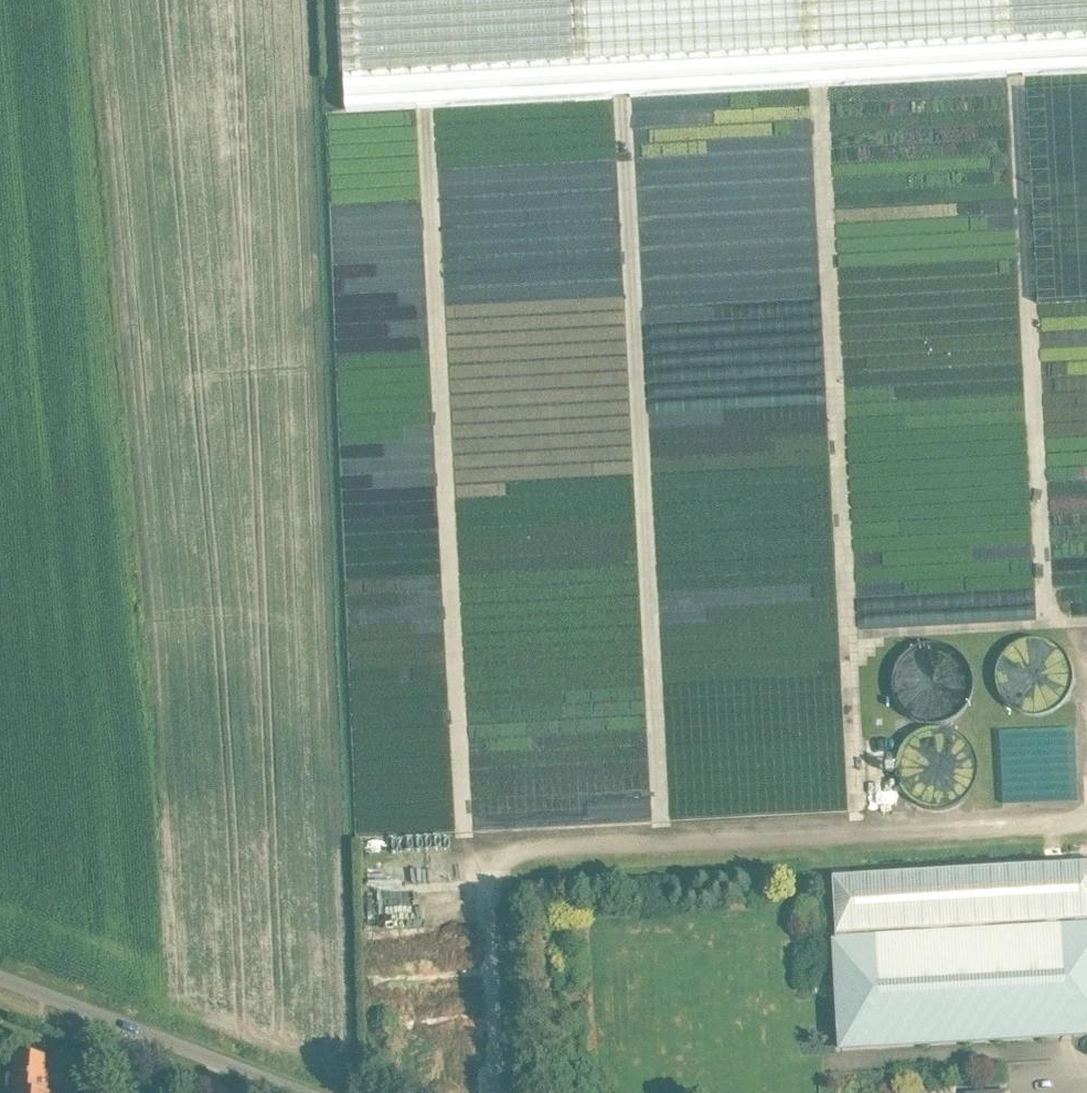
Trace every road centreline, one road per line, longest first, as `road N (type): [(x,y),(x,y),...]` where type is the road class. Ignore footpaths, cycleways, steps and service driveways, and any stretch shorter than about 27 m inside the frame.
road 1 (unclassified): [(304,1092),(0,977)]

